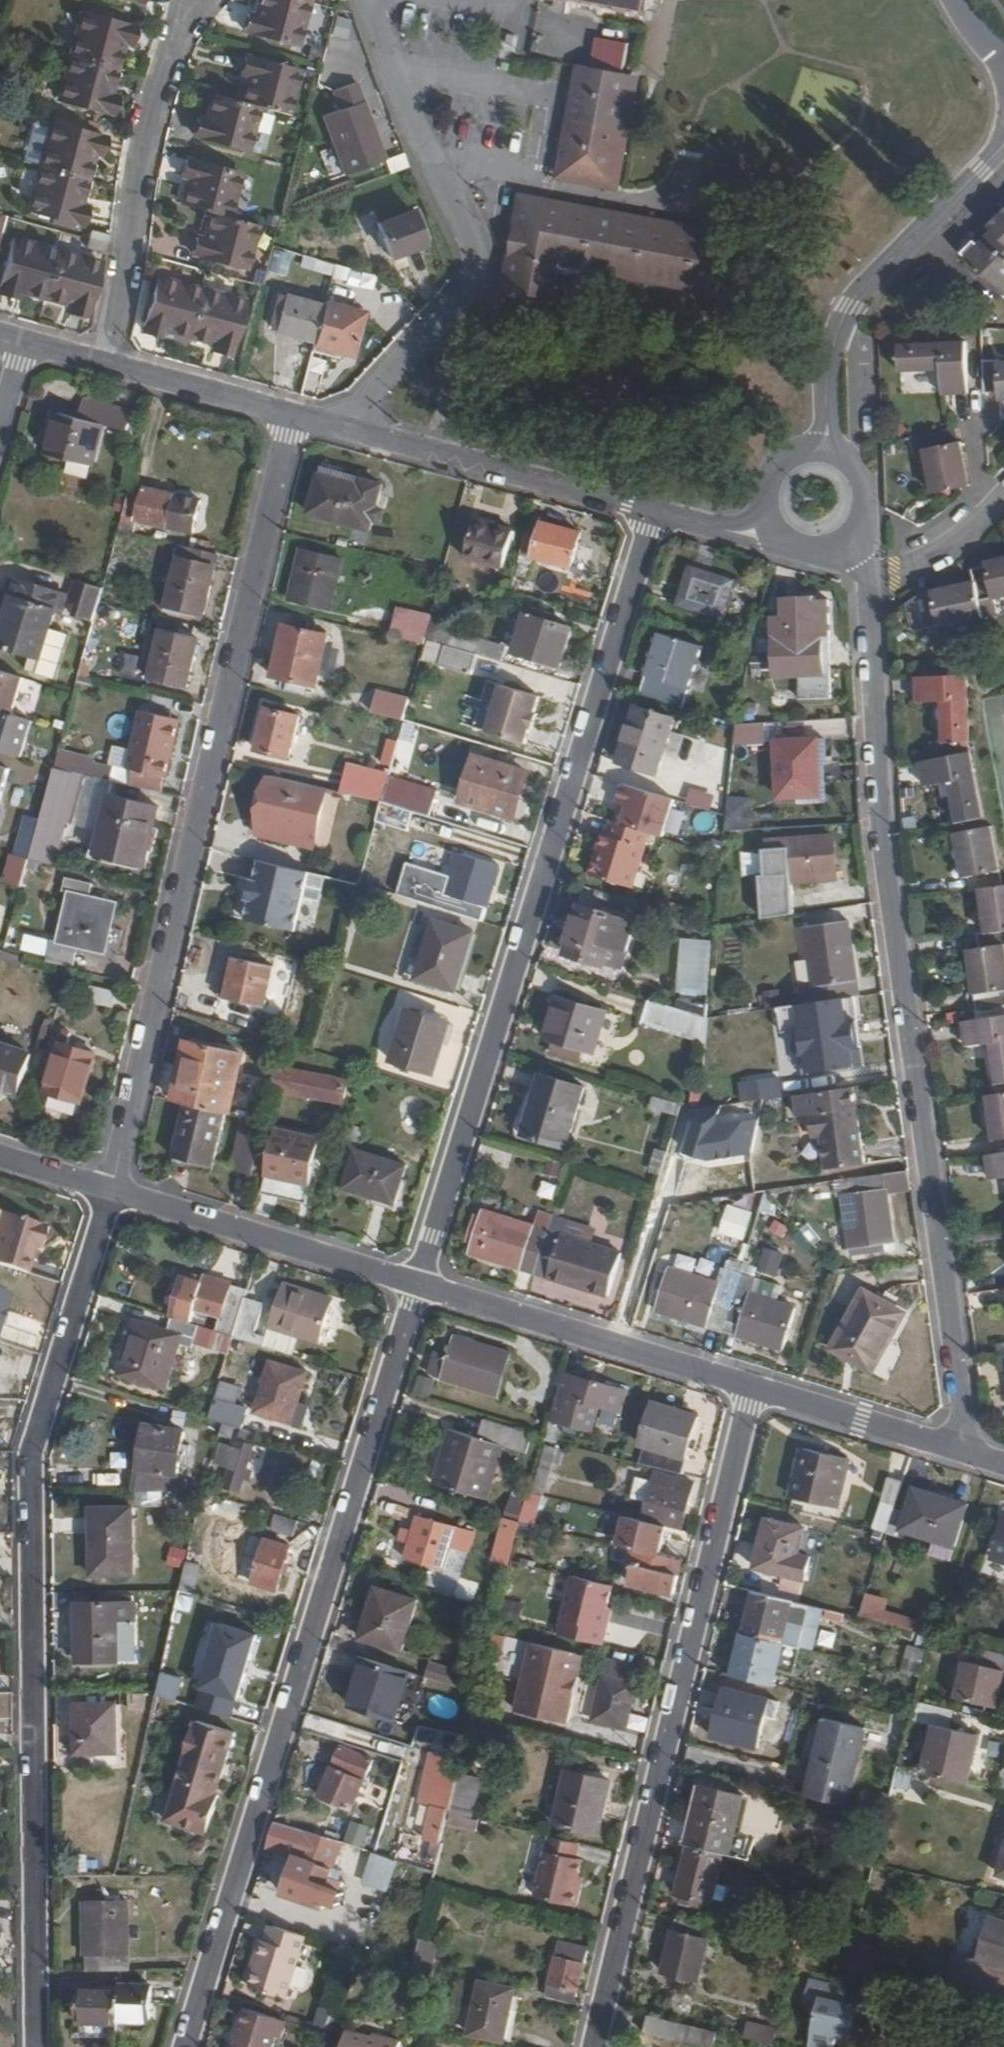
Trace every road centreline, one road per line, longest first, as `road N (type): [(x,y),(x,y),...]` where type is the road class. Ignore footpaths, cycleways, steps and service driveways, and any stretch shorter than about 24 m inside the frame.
road 1 (residential): [(969,1454),(884,832),(870,586)]
road 2 (residential): [(37,2046),(30,1453),(111,1191)]
road 3 (residential): [(656,511),(418,1285)]
road 4 (residential): [(111,1191),(292,412)]
road 5 (residential): [(185,2046),(418,1285)]
road 6 (residential): [(593,2046),(752,1389)]
road 7 (residential): [(1003,145),(849,306),(829,357),(823,454)]
road 8 (residential): [(103,362),(150,121),(193,0)]
road 9 (residential): [(418,1285),(752,1389)]
road 10 (residential): [(111,1191),(418,1285)]
road 11 (residential): [(369,0),(472,239),(478,281)]
road 12 (residential): [(752,1389),(969,1454)]
road 13 (residential): [(449,454),(656,511)]
road 14 (residential): [(478,281),(342,425)]
road 15 (residential): [(103,362),(292,412)]
road 16 (residential): [(449,454),(478,281)]
road 17 (residential): [(870,586),(962,529),(1003,490)]
road 18 (residential): [(656,511),(734,532),(777,523)]

